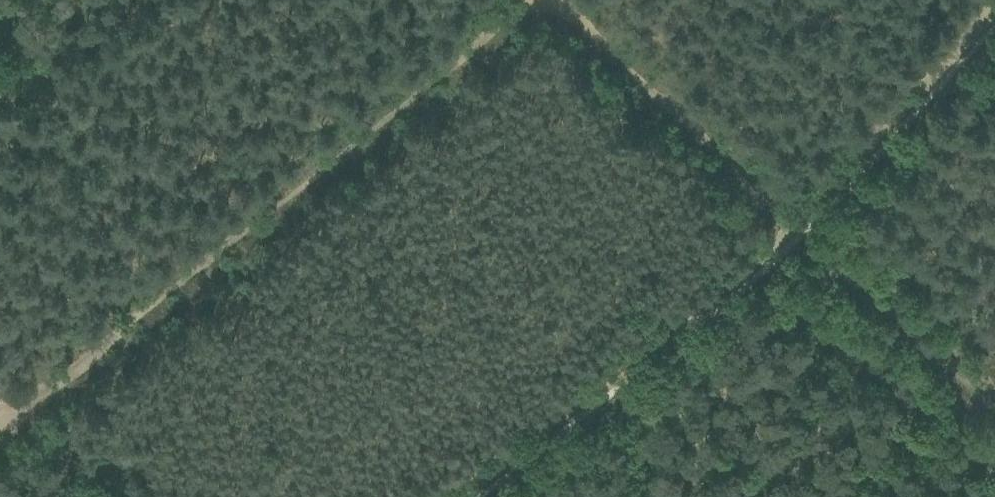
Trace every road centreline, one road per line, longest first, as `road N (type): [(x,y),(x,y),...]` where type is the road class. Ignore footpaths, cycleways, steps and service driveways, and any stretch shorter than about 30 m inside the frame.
road 1 (track): [(994,1),(789,222),(700,303),(449,496)]
road 2 (track): [(530,0),(12,429)]
road 3 (track): [(805,230),(767,205),(566,0)]
road 4 (track): [(12,429),(135,496)]
road 5 (track): [(994,412),(900,320)]
road 6 (track): [(900,320),(805,230)]

